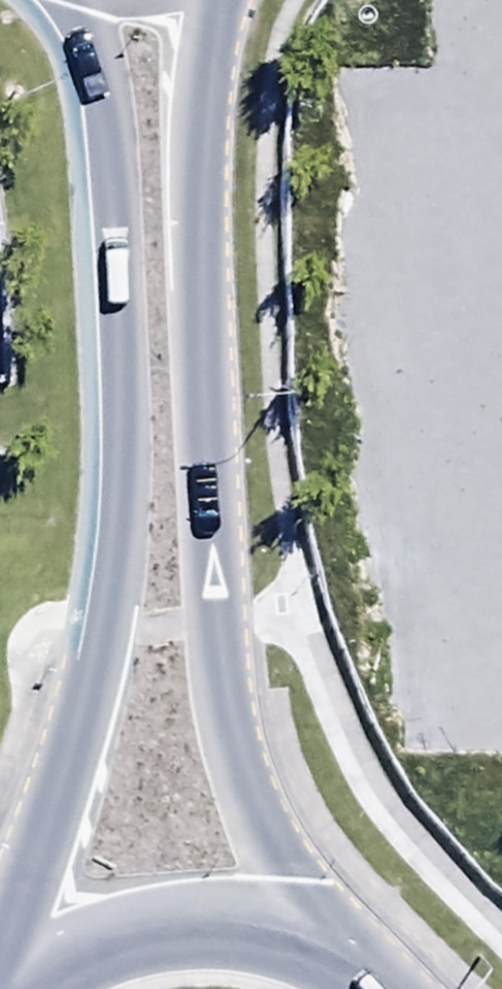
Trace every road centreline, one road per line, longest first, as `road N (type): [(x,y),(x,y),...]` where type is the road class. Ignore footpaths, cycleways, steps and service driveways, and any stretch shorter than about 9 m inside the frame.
road 1 (unclassified): [(11,988),(35,872),(105,637),(127,471),(107,108),(82,0)]
road 2 (unclassified): [(209,0),(200,279),(227,726),(281,879),(330,949)]
road 3 (trunk): [(31,988),(60,965),(124,935),(193,922),(263,927),(330,949)]

